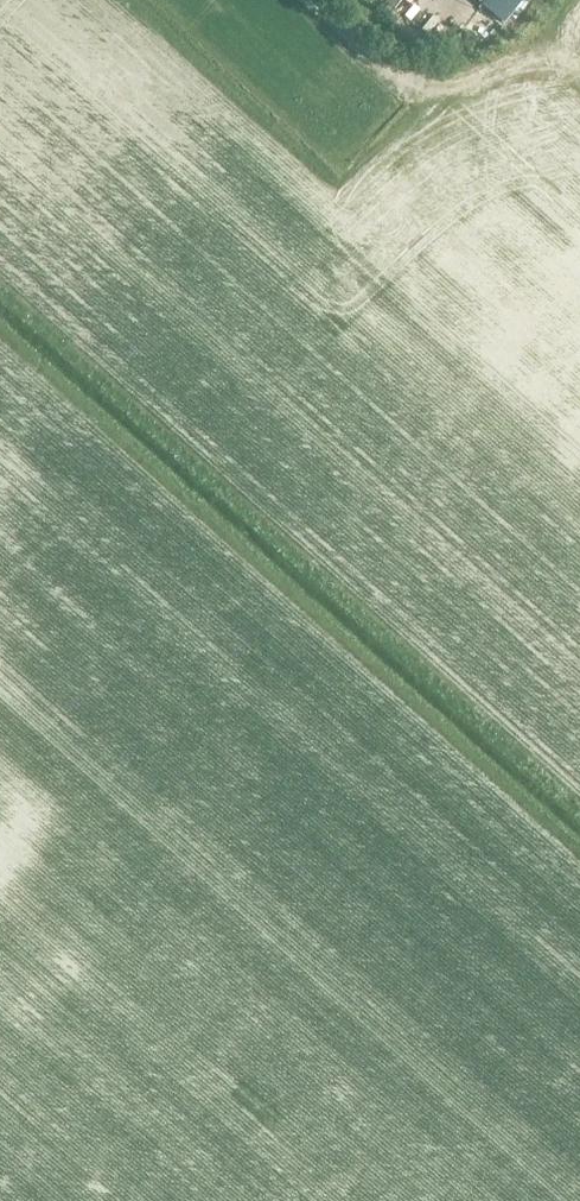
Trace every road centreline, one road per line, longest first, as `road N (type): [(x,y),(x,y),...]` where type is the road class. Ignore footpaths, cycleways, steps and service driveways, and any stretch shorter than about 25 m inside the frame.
road 1 (track): [(310,0),(383,69),(412,82),(444,85),(535,57),(579,74)]

